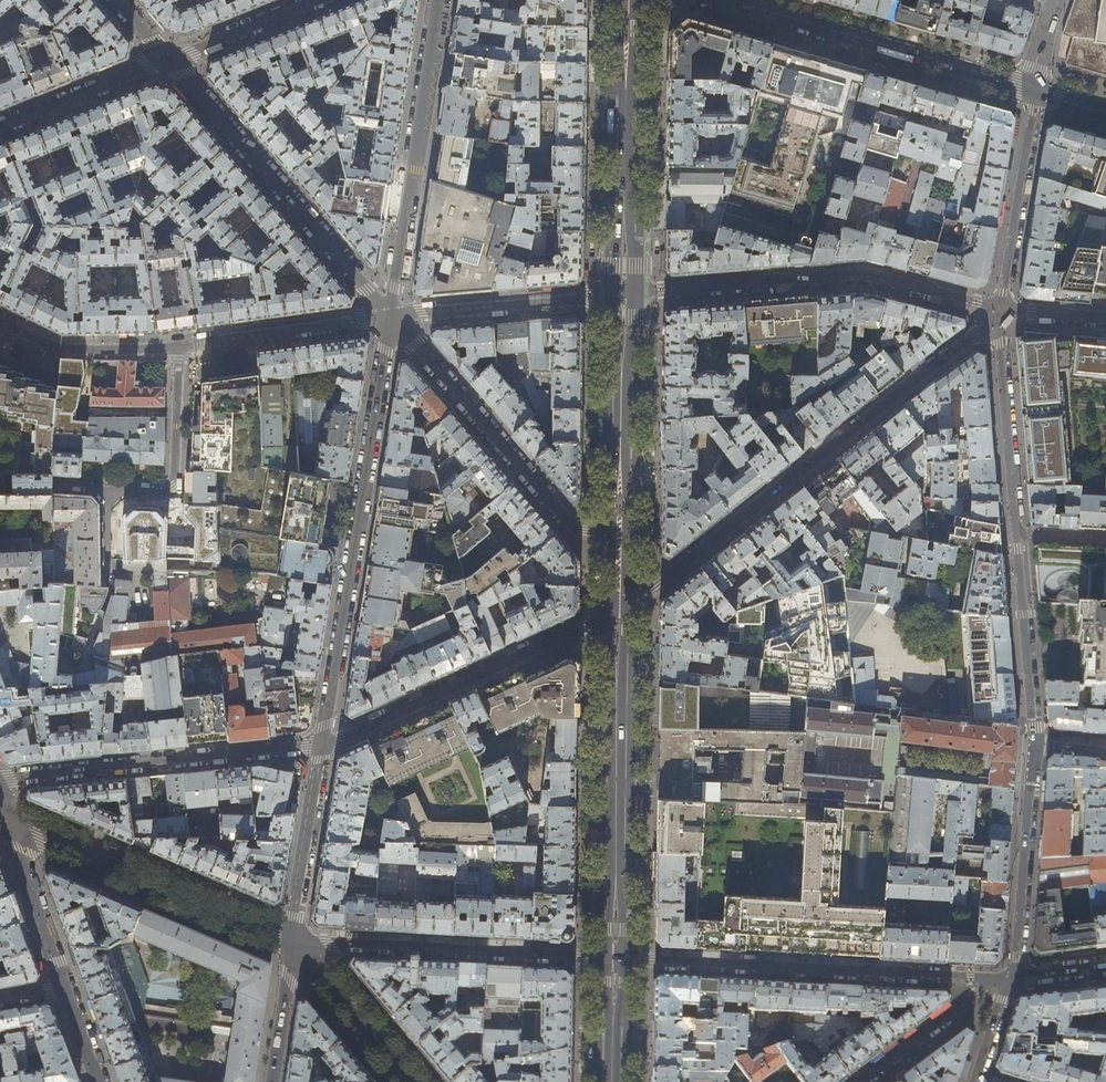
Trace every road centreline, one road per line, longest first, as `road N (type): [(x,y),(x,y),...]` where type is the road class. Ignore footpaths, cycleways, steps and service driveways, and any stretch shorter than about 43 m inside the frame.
road 1 (residential): [(1011,979),(1019,957),(1034,744),(999,311)]
road 2 (residential): [(618,612),(999,311)]
road 3 (residential): [(324,743),(391,316)]
road 4 (residential): [(999,311),(856,274),(622,296)]
road 5 (tertiary): [(996,978),(614,957)]
road 6 (residential): [(391,316),(572,525),(595,535),(619,573)]
road 7 (primary): [(614,957),(618,612)]
road 8 (residential): [(391,316),(168,58)]
road 9 (residential): [(0,782),(324,743)]
road 10 (residential): [(614,957),(292,941)]
road 11 (residential): [(324,743),(618,612)]
road 12 (residential): [(391,316),(439,0)]
road 13 (secondary): [(1033,91),(734,0)]
road 14 (tertiary): [(5,818),(292,941)]
road 15 (primary): [(622,296),(626,0)]
road 16 (primary): [(619,573),(622,296)]
road 17 (residential): [(391,316),(622,296)]
road 18 (residential): [(999,311),(1033,91)]
road 19 (residential): [(292,941),(324,743)]
road 20 (residential): [(195,345),(391,316)]
road 21 (tertiary): [(292,941),(409,1081)]
road 22 (residential): [(168,58),(0,126)]
road 23 (residential): [(5,818),(65,987)]
road 24 (residential): [(996,978),(859,1081)]
road 25 (residential): [(316,0),(168,58)]
road 26 (residential): [(49,345),(66,352),(195,345)]
road 27 (residential): [(272,1081),(292,941)]
road 28 (primary): [(612,1081),(614,957)]

